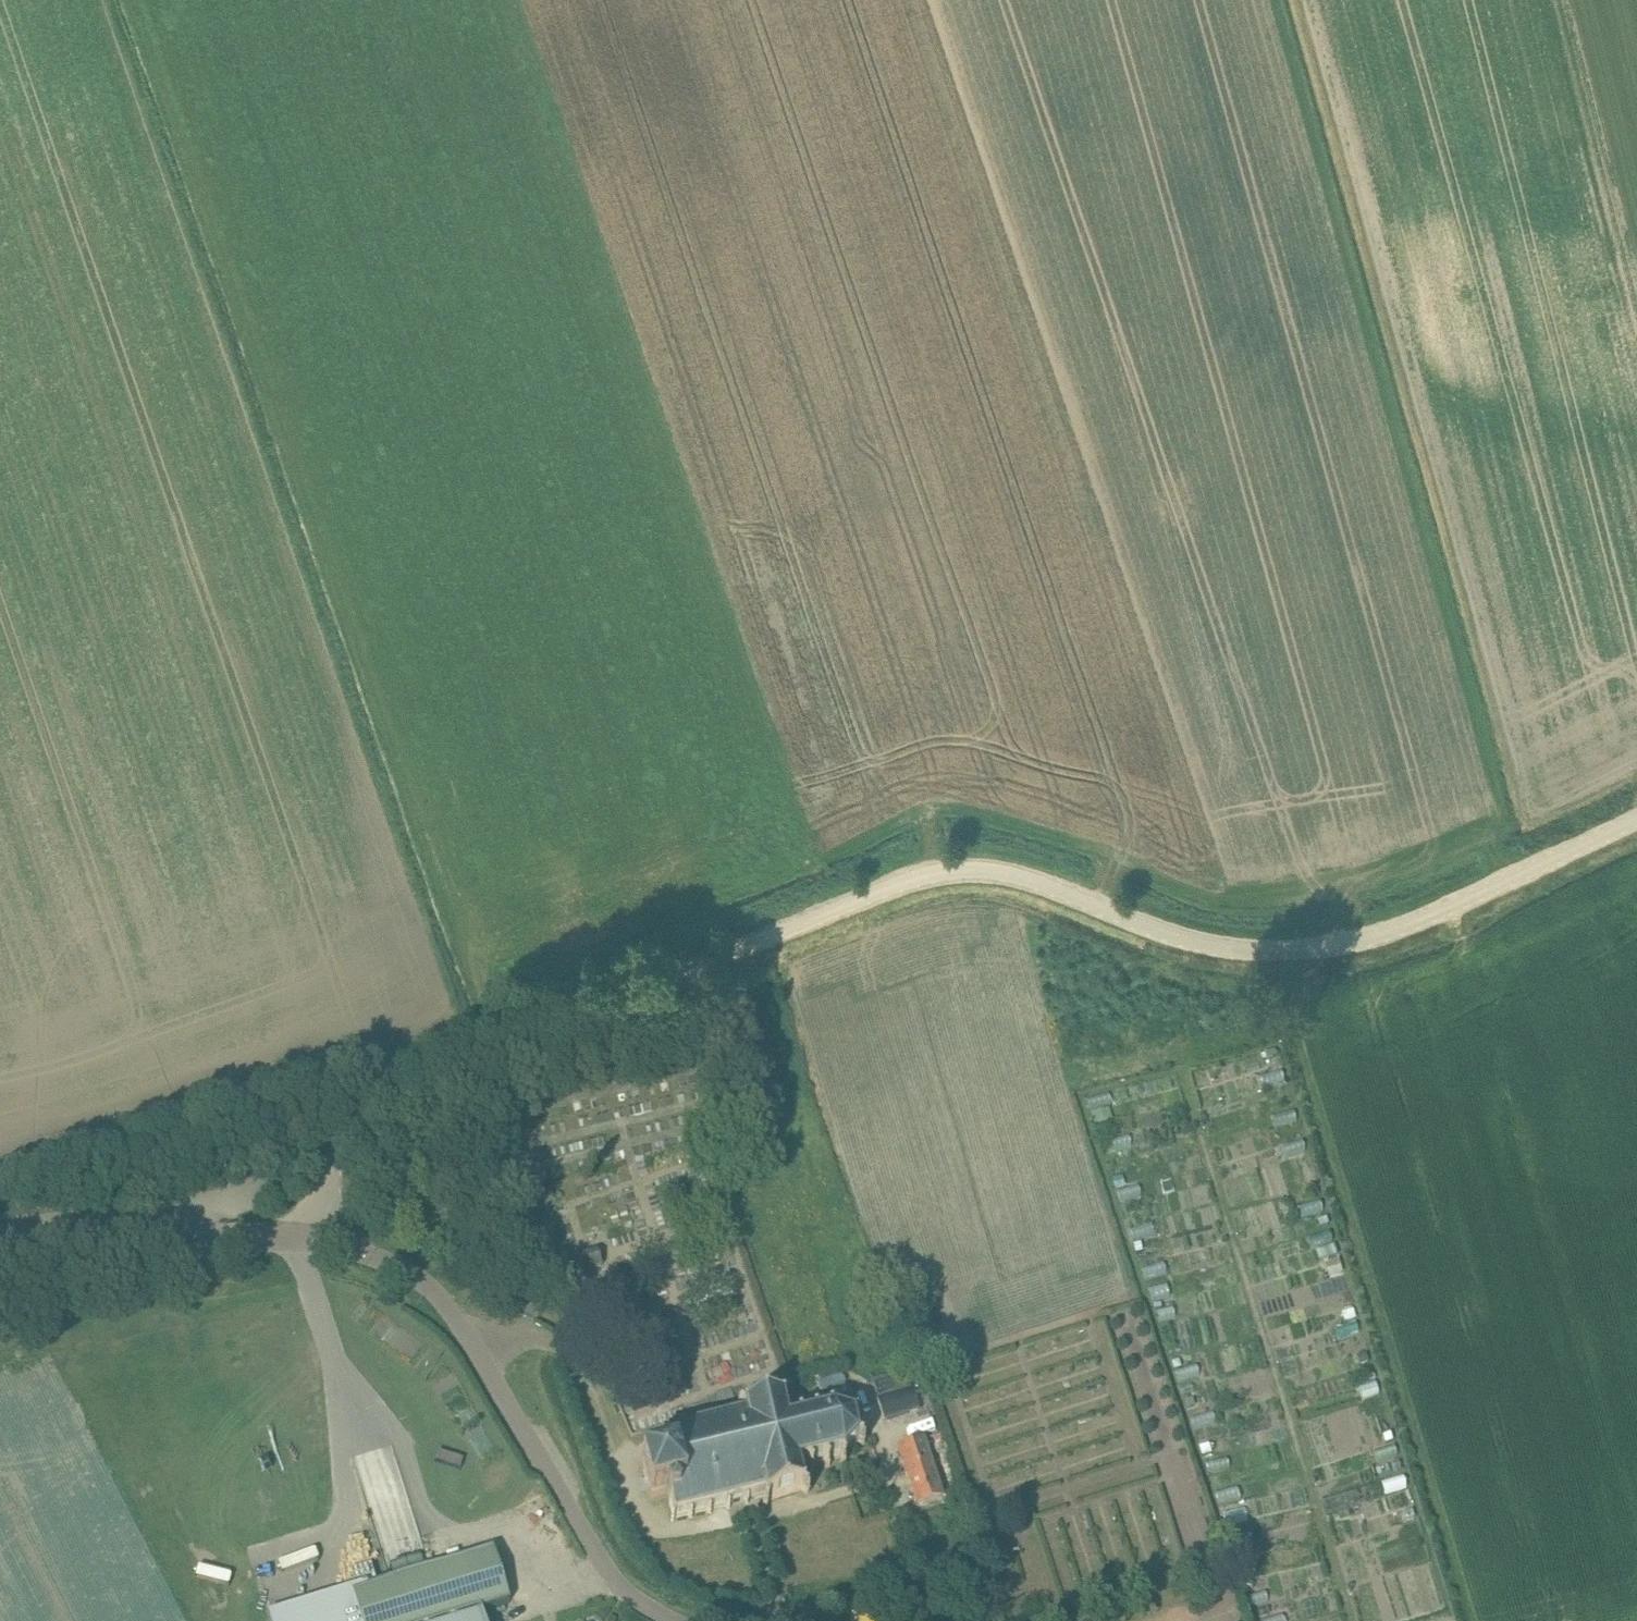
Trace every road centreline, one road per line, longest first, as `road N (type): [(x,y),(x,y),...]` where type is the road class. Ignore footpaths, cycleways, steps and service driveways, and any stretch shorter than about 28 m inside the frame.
road 1 (unclassified): [(310,1237),(330,1159),(381,1101),(926,874),(993,869),(1211,943),(1307,949),(1401,930),(1636,820)]
road 2 (unclassified): [(674,1620),(625,1590),(592,1547),(438,1294),(403,1269),(310,1237)]
road 3 (unclassified): [(0,1255),(310,1237)]

